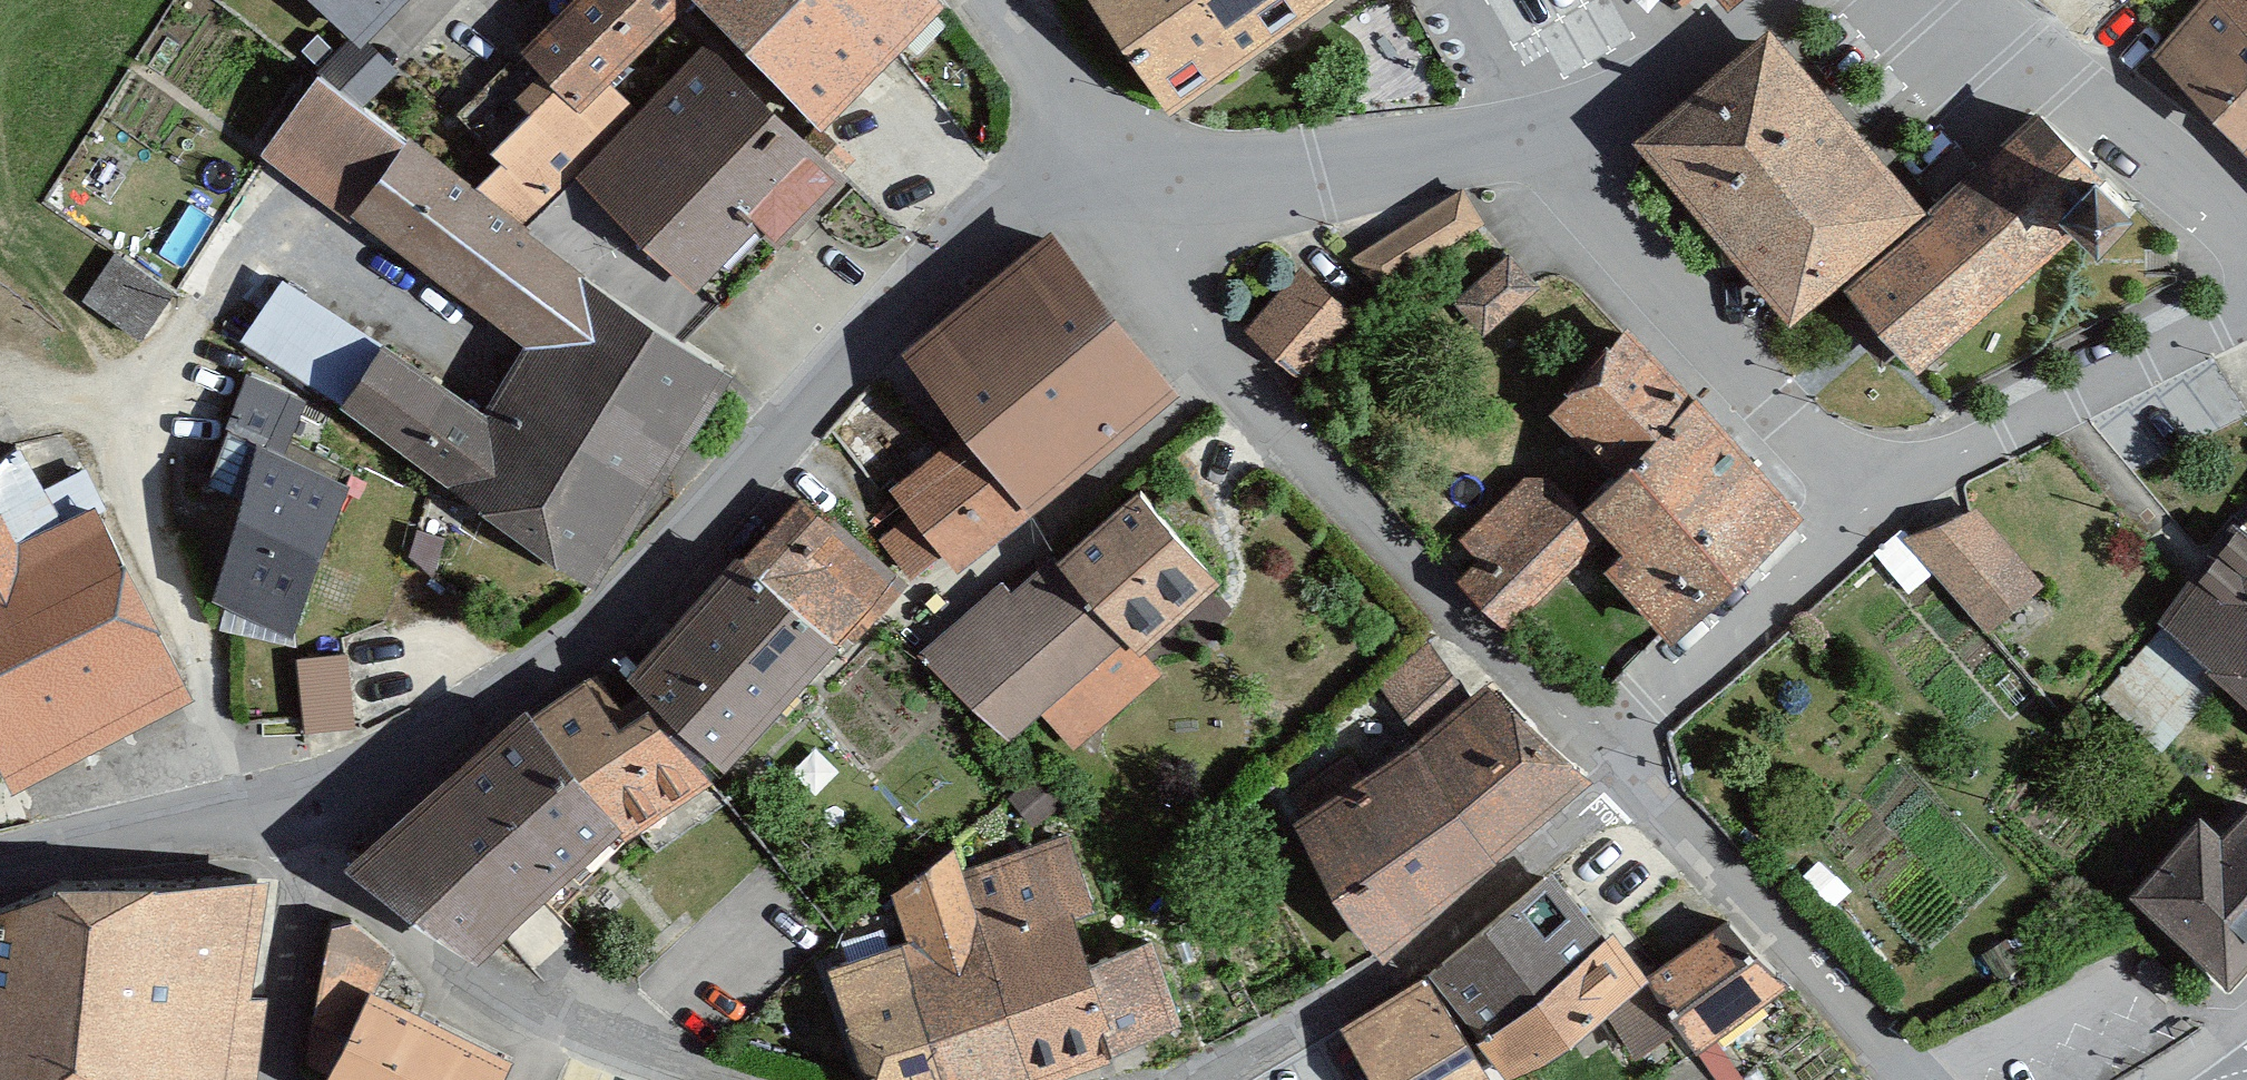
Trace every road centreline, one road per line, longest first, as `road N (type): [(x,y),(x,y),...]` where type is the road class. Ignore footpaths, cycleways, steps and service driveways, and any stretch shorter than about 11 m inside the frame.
road 1 (residential): [(284,818),(390,784),(605,628),(929,274),(1016,207),(1104,197)]
road 2 (residential): [(1104,197),(1274,426),(1602,753)]
road 3 (residential): [(1178,1079),(1387,974),(1624,776)]
road 4 (residential): [(1543,140),(1864,496)]
road 5 (residential): [(292,875),(491,995),(696,1079)]
road 6 (residential): [(1104,197),(1221,196),(1543,140)]
road 7 (residential): [(2246,318),(1864,496)]
road 8 (residential): [(1624,776),(1908,1079)]
road 9 (residential): [(1864,496),(1602,753)]
road 10 (residential): [(1962,0),(2246,225)]
road 11 (residential): [(284,818),(0,867)]
road 12 (residential): [(1543,140),(1763,25),(1789,0)]
road 13 (residential): [(268,1079),(295,905),(292,875)]
road 14 (residential): [(1104,197),(1021,23)]
road 15 (residential): [(1543,140),(1445,0)]

